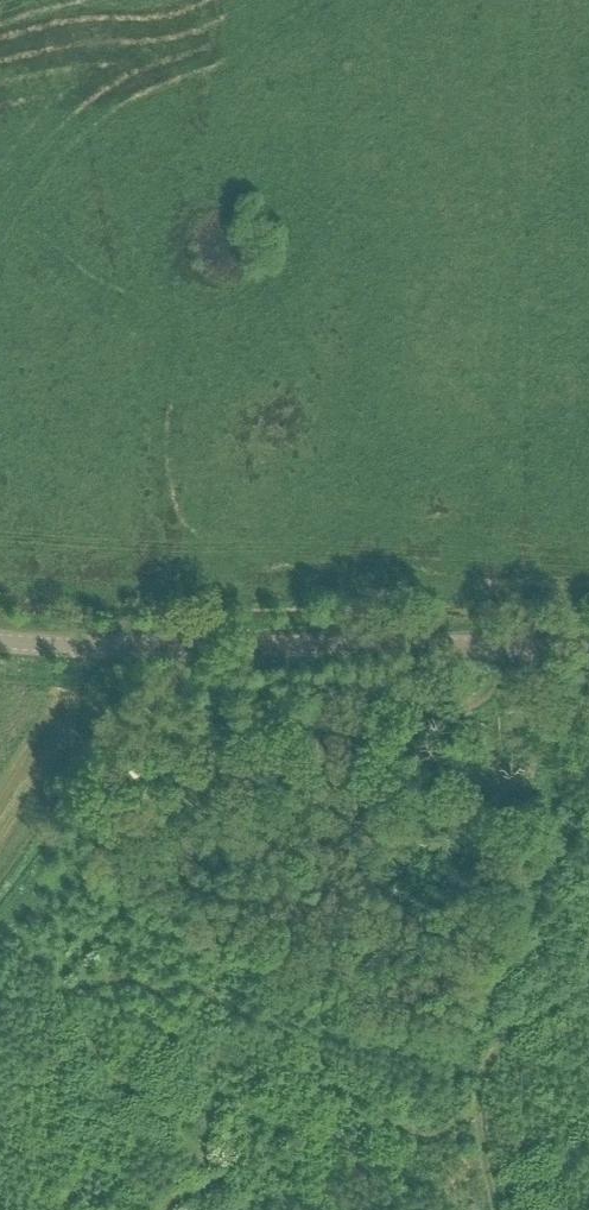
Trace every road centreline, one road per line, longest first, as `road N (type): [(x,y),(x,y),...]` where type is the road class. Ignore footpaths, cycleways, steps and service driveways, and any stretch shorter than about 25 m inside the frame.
road 1 (tertiary): [(588,652),(0,640)]

